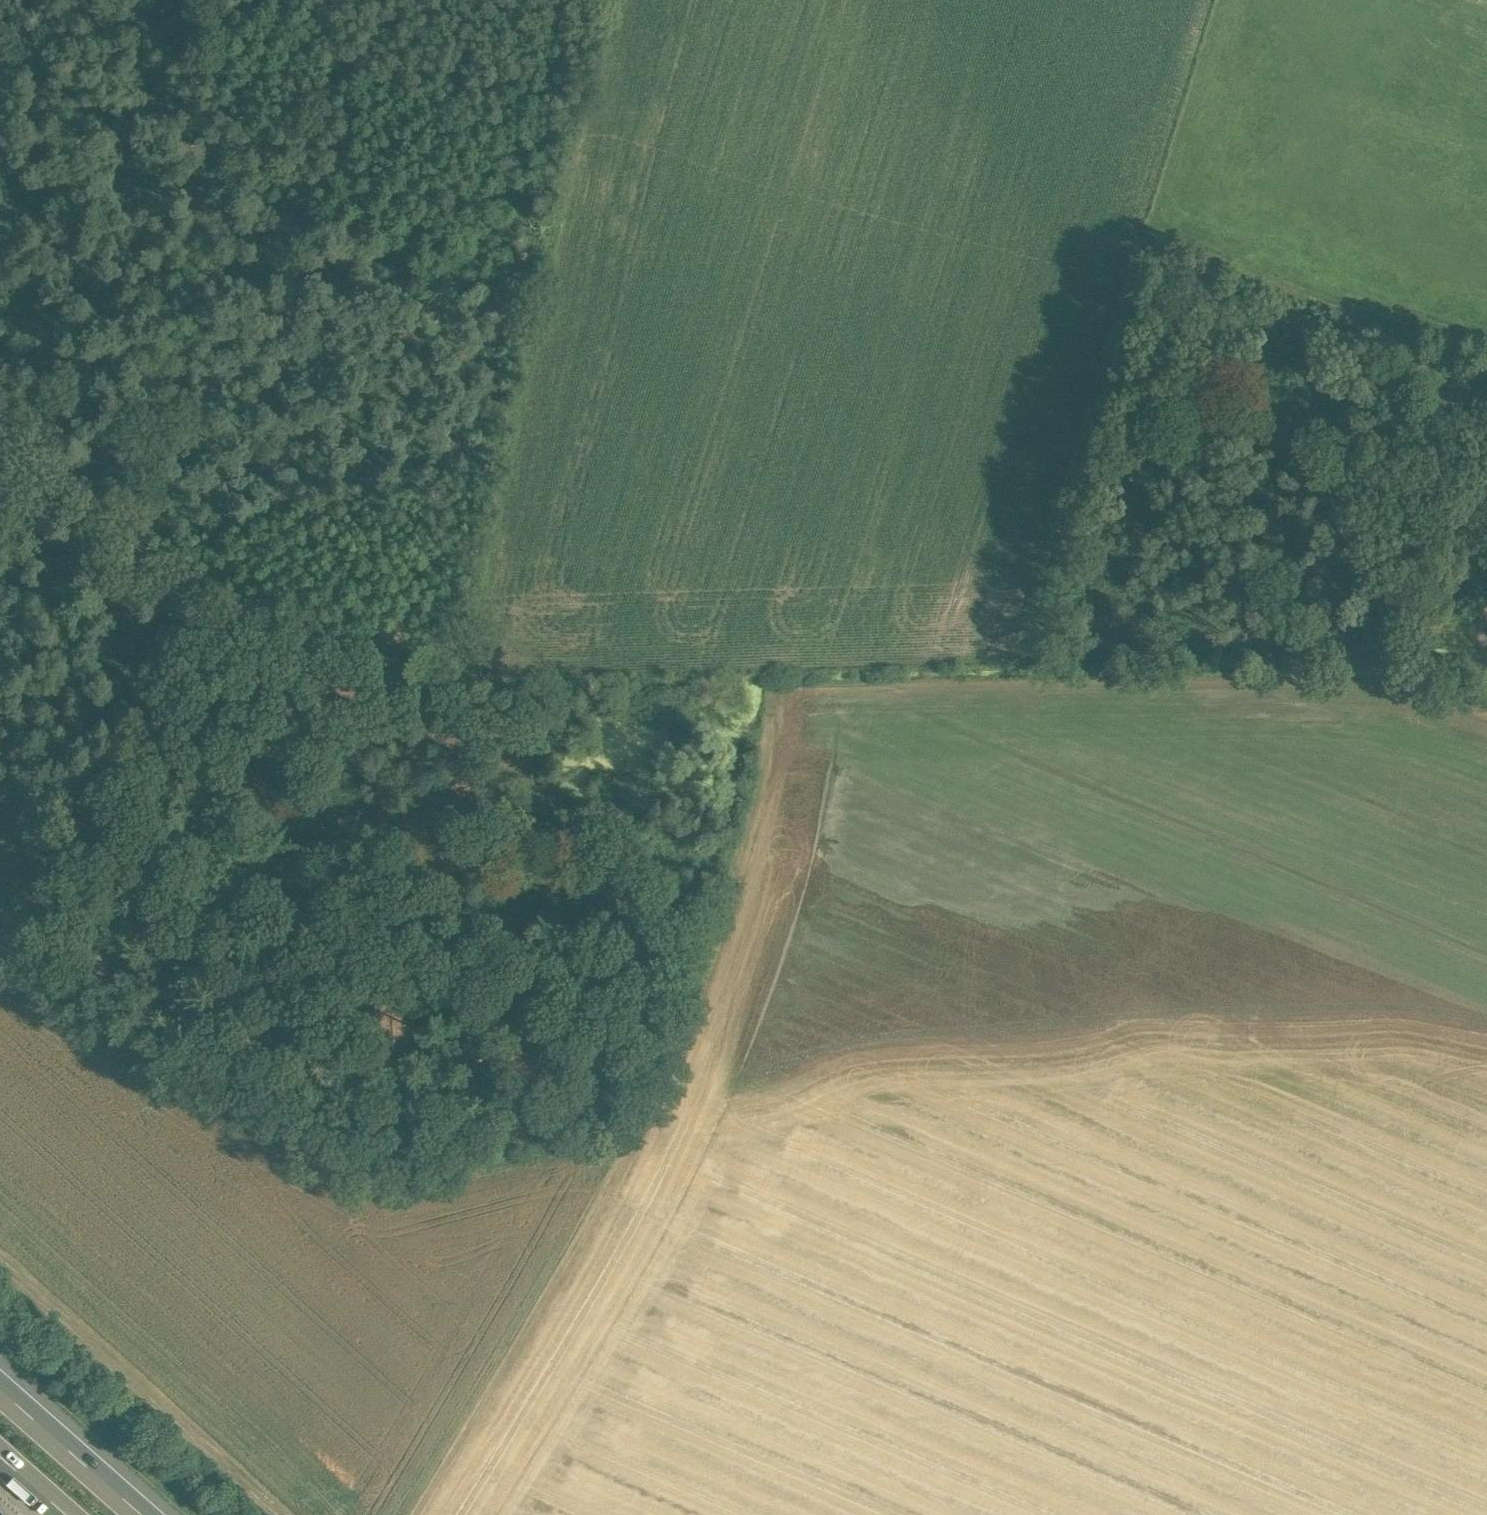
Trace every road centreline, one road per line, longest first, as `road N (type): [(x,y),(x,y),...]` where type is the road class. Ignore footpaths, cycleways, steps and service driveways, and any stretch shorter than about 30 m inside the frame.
road 1 (track): [(418,1514),(641,1133),(744,857)]
road 2 (track): [(284,1514),(0,1262)]
road 3 (motorway): [(161,1514),(0,1376)]

